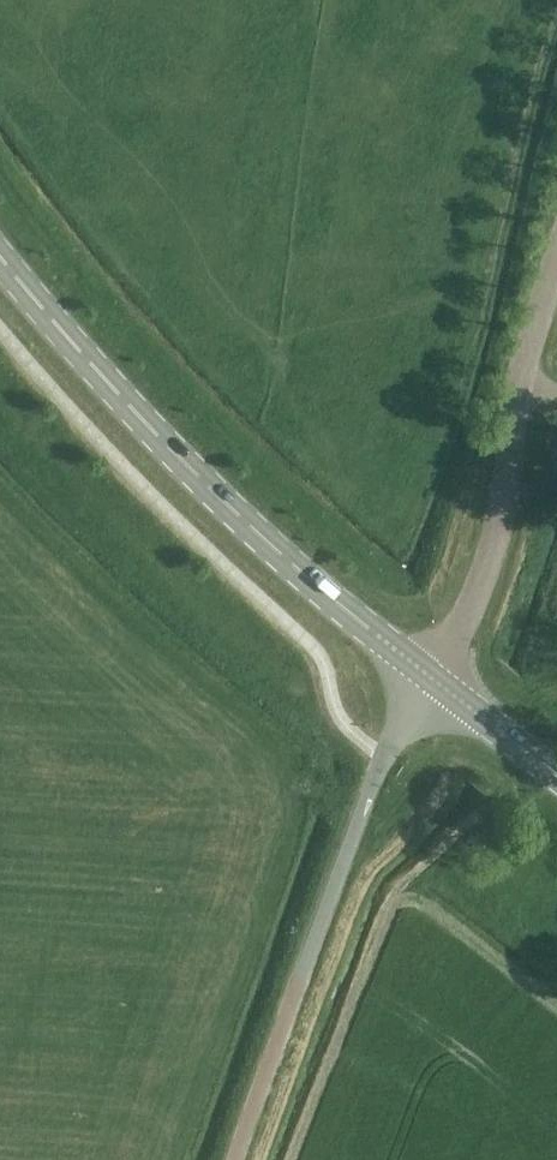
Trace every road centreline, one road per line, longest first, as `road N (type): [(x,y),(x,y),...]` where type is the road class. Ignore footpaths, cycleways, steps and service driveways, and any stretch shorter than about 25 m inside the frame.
road 1 (secondary): [(429,676),(172,451),(0,265)]
road 2 (unclassified): [(250,1159),(388,756),(429,676)]
road 3 (unclassified): [(429,676),(492,553),(556,301)]
road 4 (secondary): [(556,775),(429,676)]

